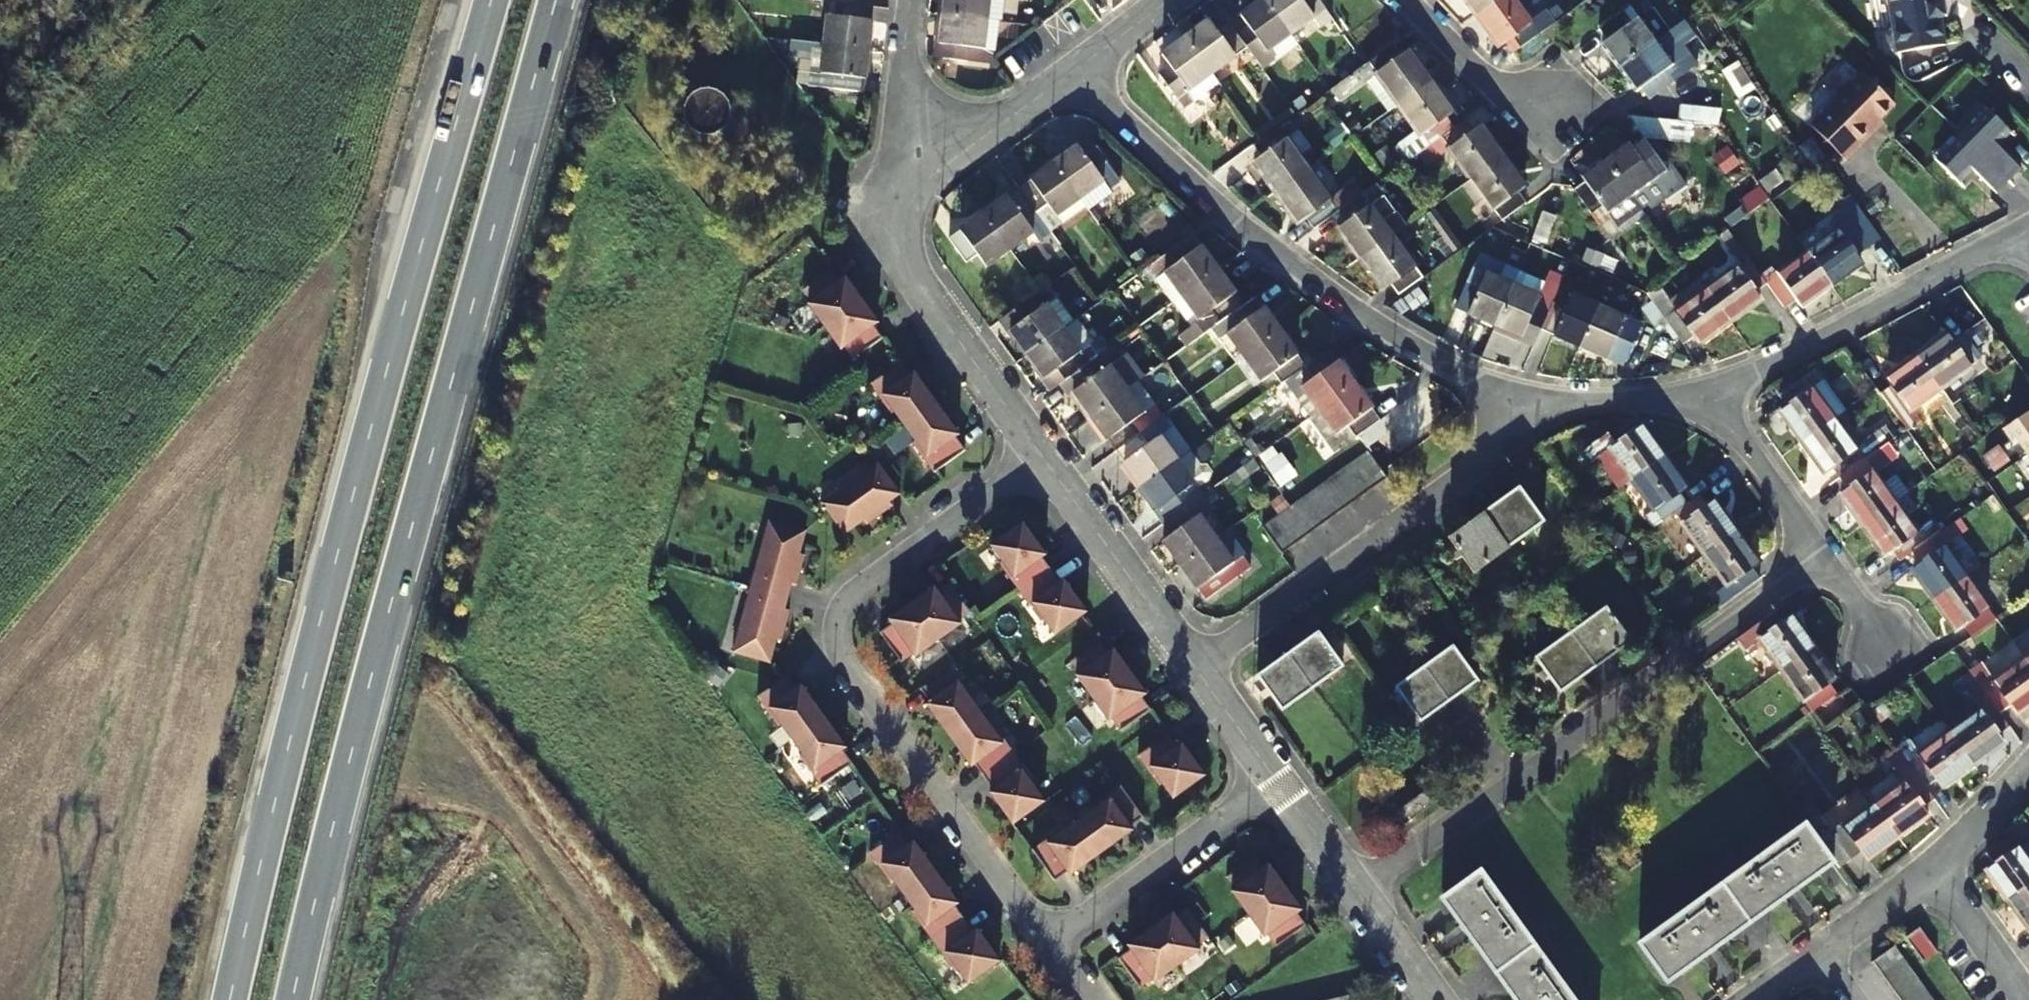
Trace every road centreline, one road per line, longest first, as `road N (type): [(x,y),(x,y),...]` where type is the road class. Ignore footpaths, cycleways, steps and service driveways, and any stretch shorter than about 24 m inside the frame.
road 1 (trunk): [(293,999),(388,613),(555,0)]
road 2 (trunk): [(490,0),(327,596),(229,999)]
road 3 (residential): [(1047,462),(843,605),(844,656),(1051,946)]
road 4 (residential): [(1071,70),(1314,279),(1521,413)]
road 5 (residential): [(1355,891),(1812,560)]
road 6 (residential): [(1193,664),(1367,550),(1521,413)]
road 7 (residential): [(1718,395),(2024,233)]
road 8 (residential): [(1047,462),(908,266),(906,212),(935,169)]
road 9 (residential): [(1278,783),(1051,946)]
road 10 (residential): [(1193,664),(1047,462)]
road 11 (residential): [(1766,999),(1937,869)]
road 12 (residential): [(1409,0),(1495,83),(1573,102)]
road 13 (residential): [(1521,413),(1718,395)]
road 14 (residential): [(1718,395),(1799,520),(1812,560)]
road 15 (residential): [(935,169),(913,139),(903,86),(912,0)]
road 16 (residential): [(935,169),(1071,70)]
road 17 (residential): [(1937,869),(2028,999)]
road 18 (residential): [(1278,783),(1193,664)]
road 19 (residential): [(1937,869),(2028,767)]
road 20 (residential): [(1433,999),(1355,891)]
road 21 (residential): [(1355,891),(1278,783)]

